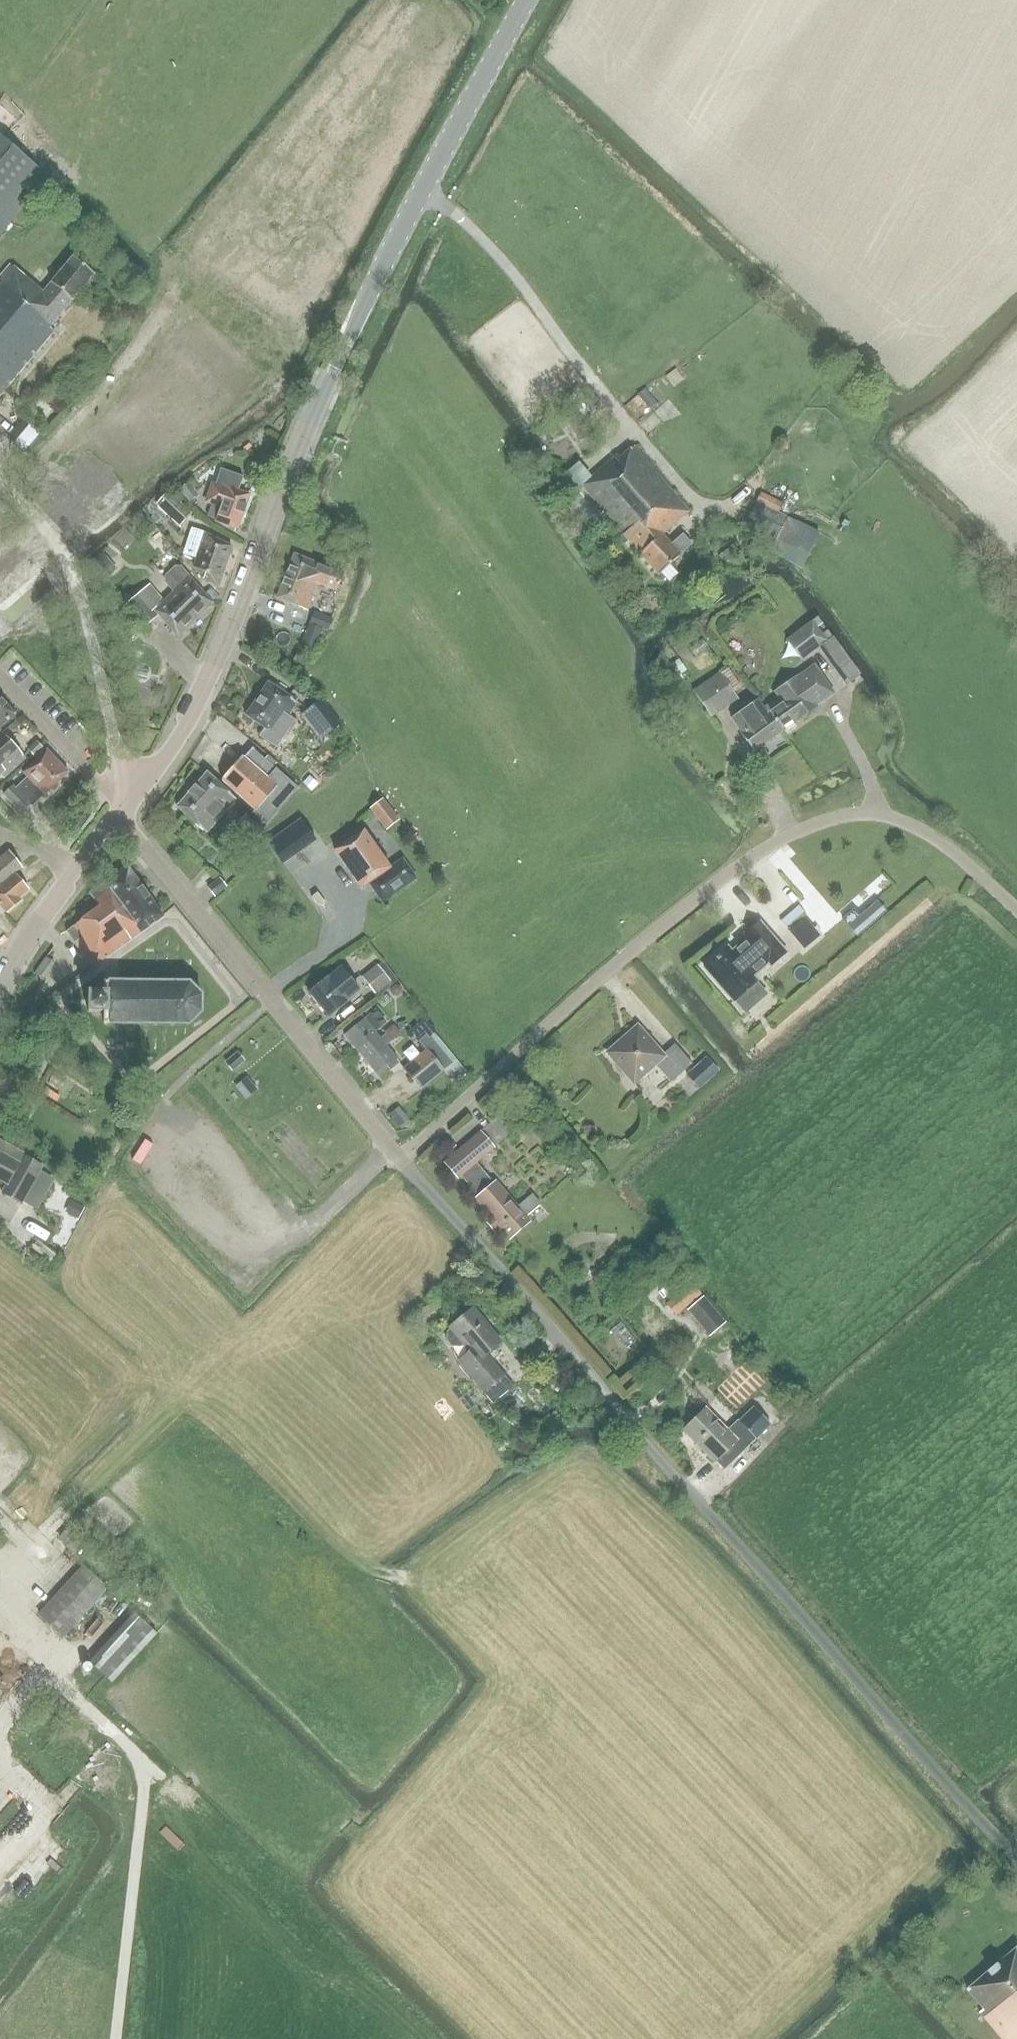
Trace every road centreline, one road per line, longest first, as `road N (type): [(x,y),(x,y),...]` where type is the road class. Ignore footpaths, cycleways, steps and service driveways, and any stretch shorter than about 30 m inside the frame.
road 1 (unclassified): [(400,1159),(1016,1863)]
road 2 (tertiary): [(121,810),(187,723),(339,356),(527,0)]
road 3 (unclassified): [(400,1159),(732,869),(811,826),(860,813),(904,821),(970,865),(1016,909)]
road 4 (unclassified): [(400,1159),(121,810)]
road 5 (residential): [(121,810),(0,676)]
road 6 (tertiary): [(0,991),(75,869)]

